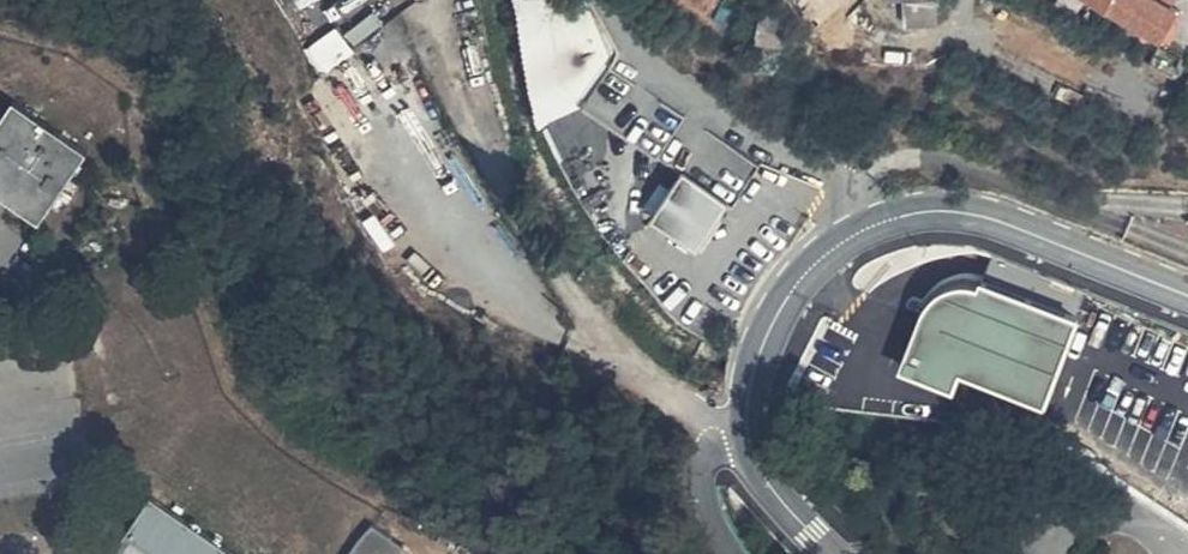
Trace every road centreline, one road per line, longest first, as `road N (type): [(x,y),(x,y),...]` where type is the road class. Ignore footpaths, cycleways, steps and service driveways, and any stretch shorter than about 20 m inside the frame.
road 1 (residential): [(746,427),(710,429),(684,414),(526,287),(422,68),(426,0)]
road 2 (residential): [(870,227),(821,169),(726,117),(650,57),(630,0)]
road 3 (secondary): [(870,227),(924,214),(997,223),(1187,296)]
road 4 (secondary): [(746,427),(758,358),(773,326),(810,271),(870,227)]
road 5 (residential): [(724,553),(701,494),(707,453),(744,440)]
road 6 (secondary): [(828,553),(771,488),(744,440)]

